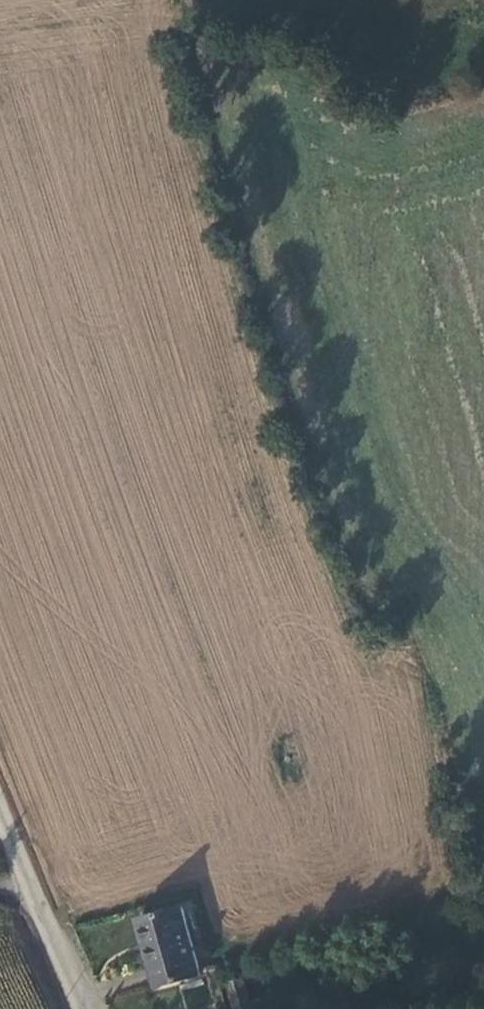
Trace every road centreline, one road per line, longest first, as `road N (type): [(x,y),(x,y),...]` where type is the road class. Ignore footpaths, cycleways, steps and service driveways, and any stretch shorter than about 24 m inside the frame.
road 1 (tertiary): [(82,1008),(0,817)]

